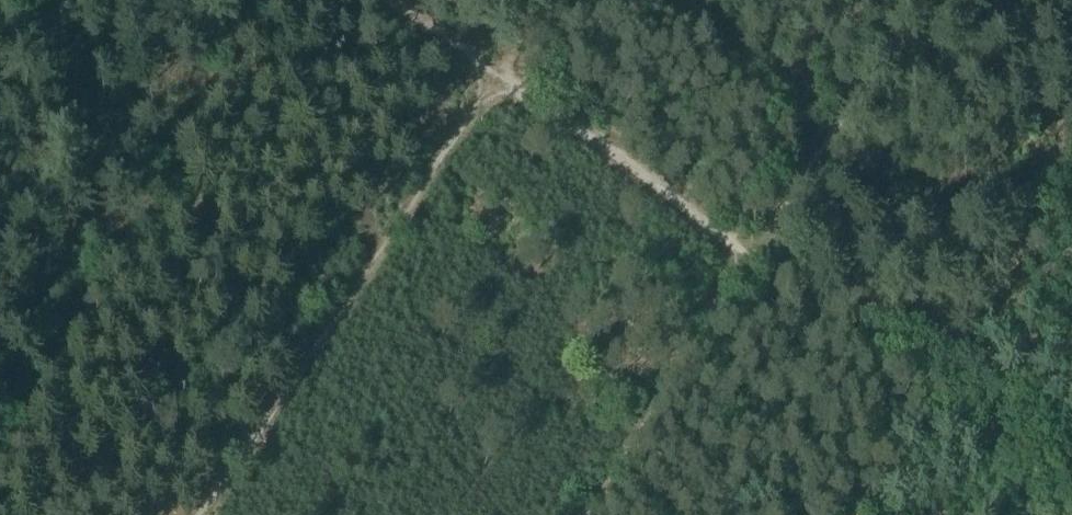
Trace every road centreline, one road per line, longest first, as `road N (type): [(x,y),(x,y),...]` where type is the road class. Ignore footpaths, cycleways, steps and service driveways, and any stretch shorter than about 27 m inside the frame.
road 1 (track): [(606,514),(758,253),(920,6)]

